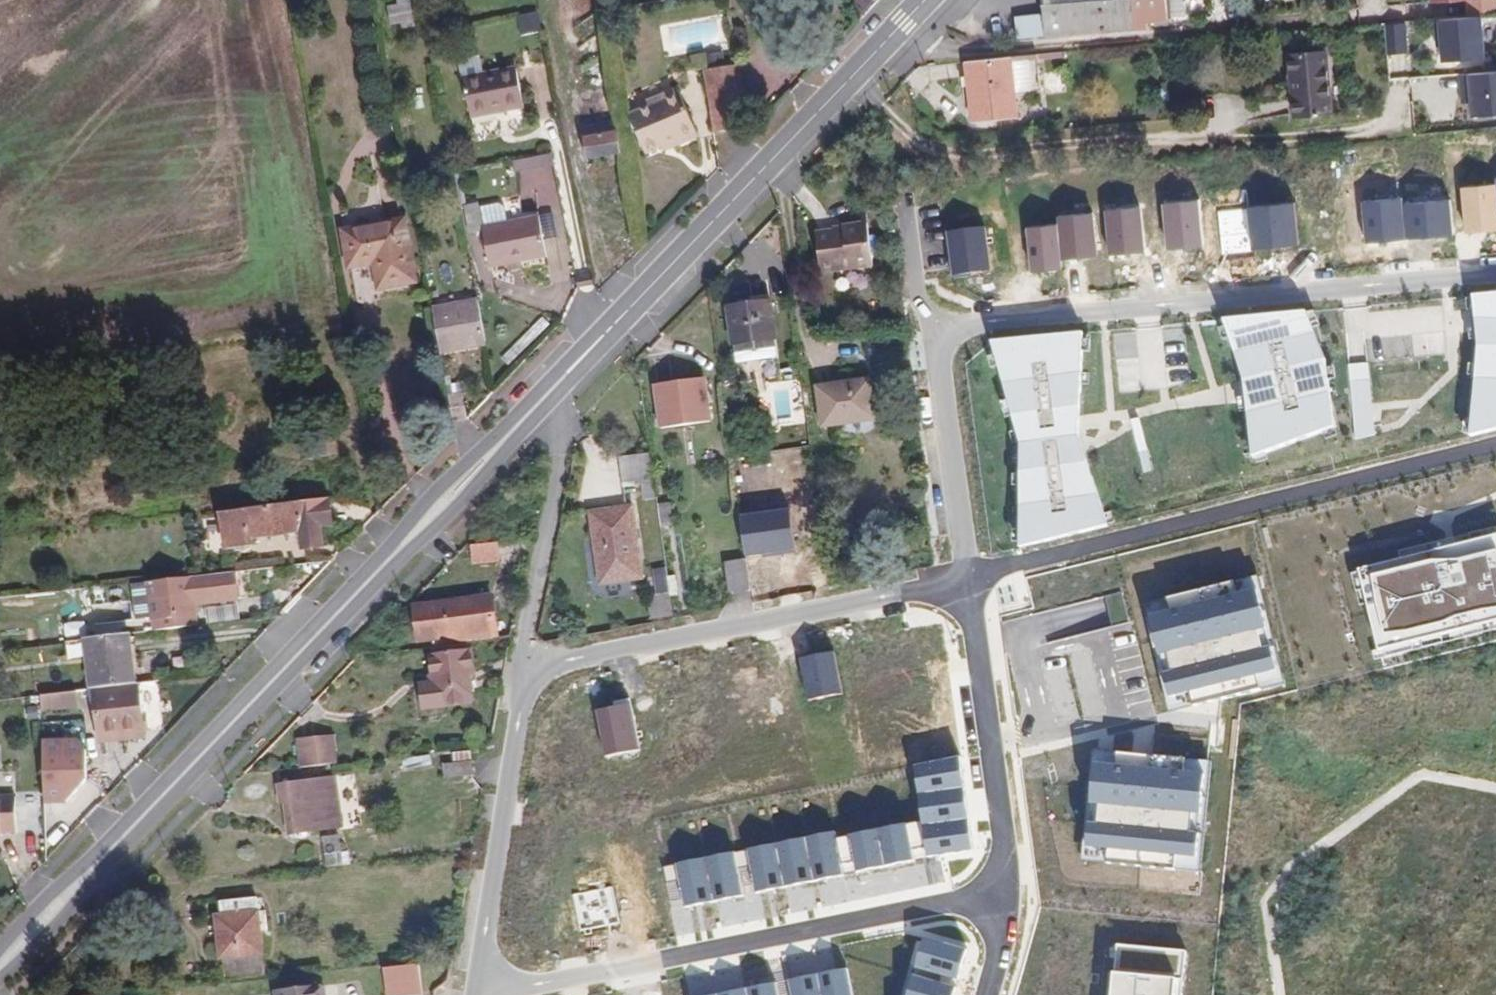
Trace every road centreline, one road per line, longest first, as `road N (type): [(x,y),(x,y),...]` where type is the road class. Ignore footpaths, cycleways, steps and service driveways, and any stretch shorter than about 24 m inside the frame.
road 1 (residential): [(1495,273),(935,329)]
road 2 (residential): [(969,583),(1495,446)]
road 3 (secondary): [(554,388),(924,0)]
road 4 (residential): [(986,905),(949,903),(475,992)]
road 5 (residential): [(969,583),(521,670)]
road 6 (secondary): [(104,852),(392,555)]
road 7 (residential): [(986,905),(1001,844),(969,583)]
road 8 (residential): [(521,670),(475,992)]
road 9 (residential): [(554,388),(561,426),(521,670)]
road 10 (residential): [(935,329),(969,583)]
road 11 (secondary): [(392,555),(423,543),(500,460),(512,430)]
road 12 (secondary): [(512,430),(488,442),(414,514),(392,555)]
road 13 (secondary): [(0,991),(93,888),(104,852)]
road 14 (secondary): [(104,852),(71,871),(0,949)]
road 15 (residential): [(935,329),(912,286),(901,205)]

